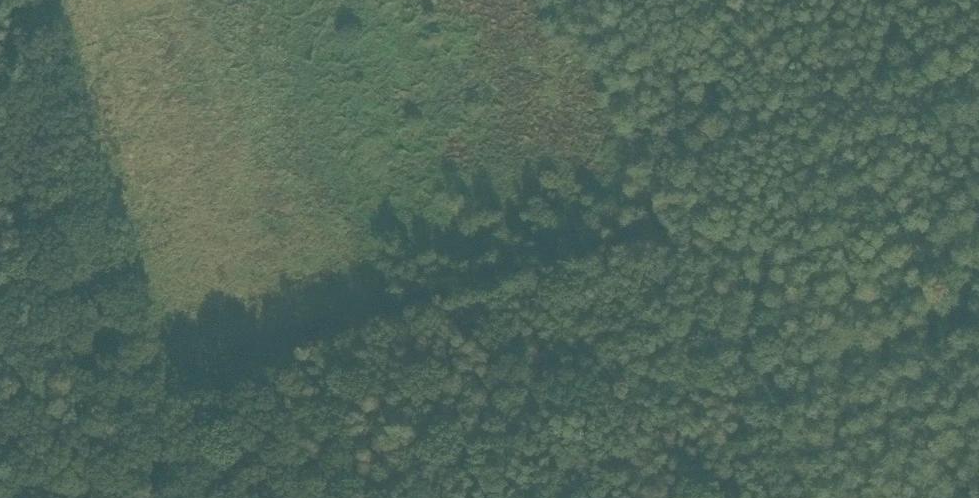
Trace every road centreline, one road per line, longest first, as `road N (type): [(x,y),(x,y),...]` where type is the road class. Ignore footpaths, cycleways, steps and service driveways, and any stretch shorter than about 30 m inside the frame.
road 1 (track): [(0,2),(154,497)]

